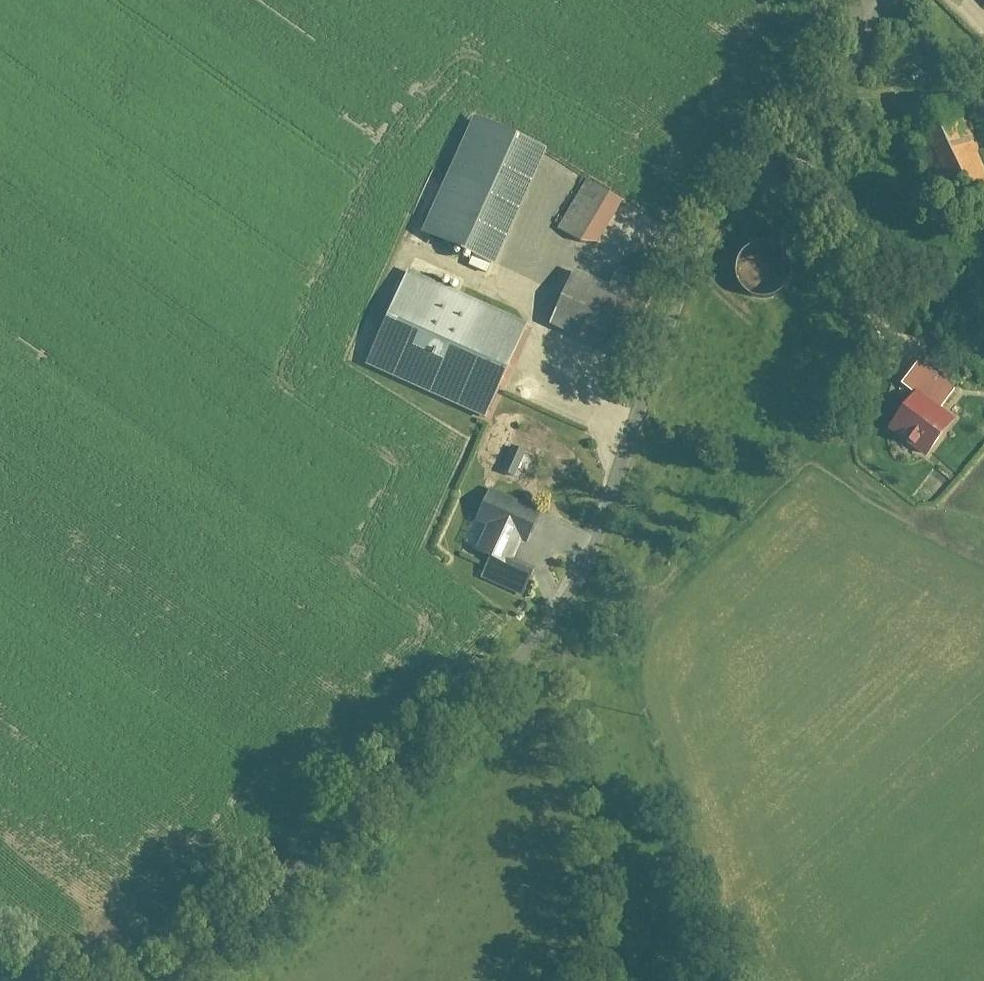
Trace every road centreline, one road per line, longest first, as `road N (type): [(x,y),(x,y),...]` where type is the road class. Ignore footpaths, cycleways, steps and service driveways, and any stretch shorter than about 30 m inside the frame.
road 1 (unclassified): [(178,980),(540,618),(698,243),(891,0)]

